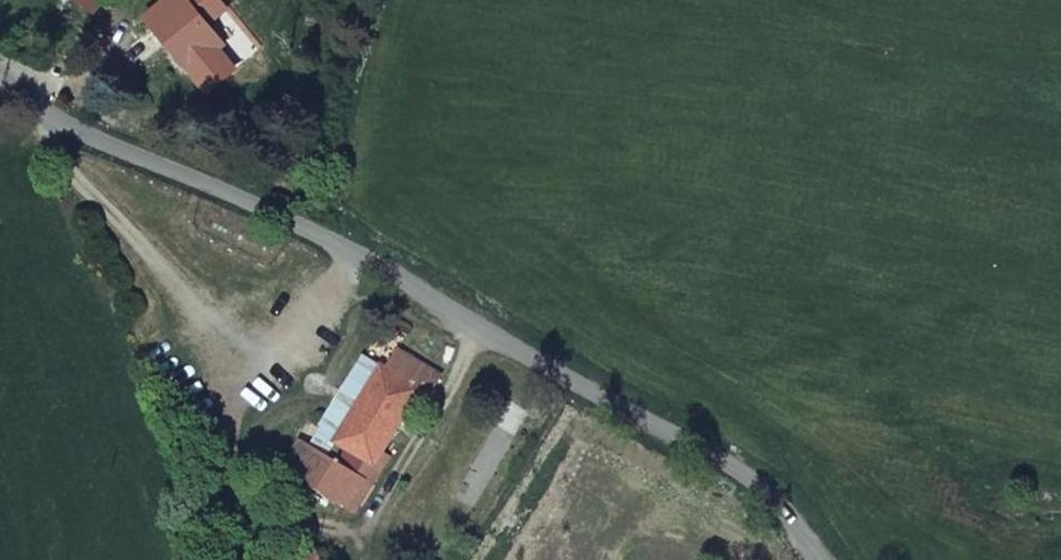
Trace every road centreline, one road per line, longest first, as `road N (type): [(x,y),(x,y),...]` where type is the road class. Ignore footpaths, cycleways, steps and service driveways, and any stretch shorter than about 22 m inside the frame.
road 1 (residential): [(0,74),(55,119),(396,273),(471,326),(706,449),(774,500),(818,559)]
road 2 (track): [(43,109),(48,138),(76,180),(235,351),(256,354)]

